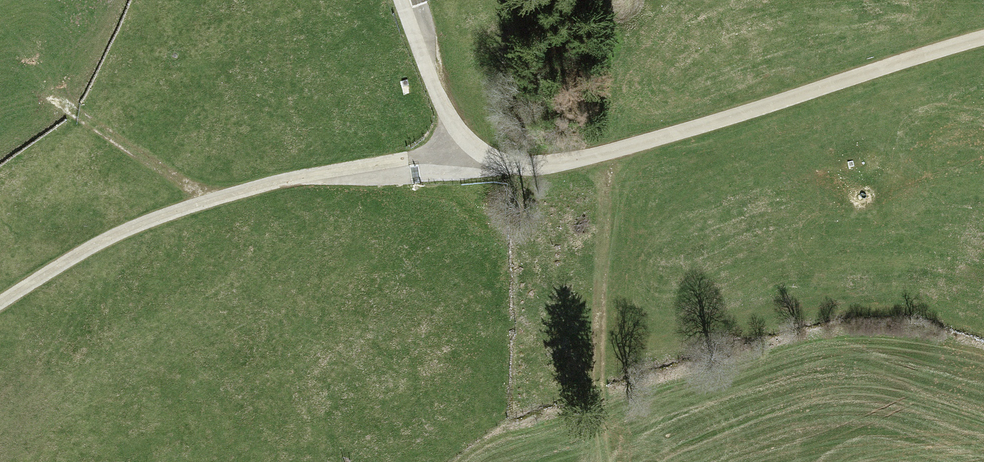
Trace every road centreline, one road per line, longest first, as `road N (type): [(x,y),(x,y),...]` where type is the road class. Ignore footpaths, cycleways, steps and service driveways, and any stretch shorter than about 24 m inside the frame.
road 1 (unclassified): [(403,0),(459,132),(490,158),(526,165),(613,151),(983,38)]
road 2 (track): [(0,303),(116,234),(207,200),(475,150)]
road 3 (track): [(598,384),(613,151)]
road 4 (track): [(36,91),(207,200)]

